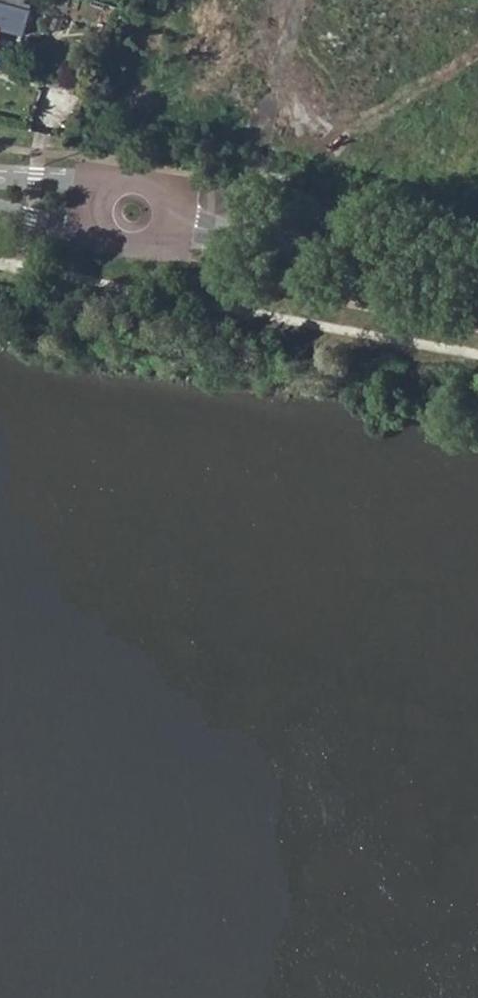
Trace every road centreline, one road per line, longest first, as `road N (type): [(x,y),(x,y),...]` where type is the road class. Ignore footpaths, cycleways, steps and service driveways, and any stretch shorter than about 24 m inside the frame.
road 1 (secondary): [(477,283),(173,218)]

